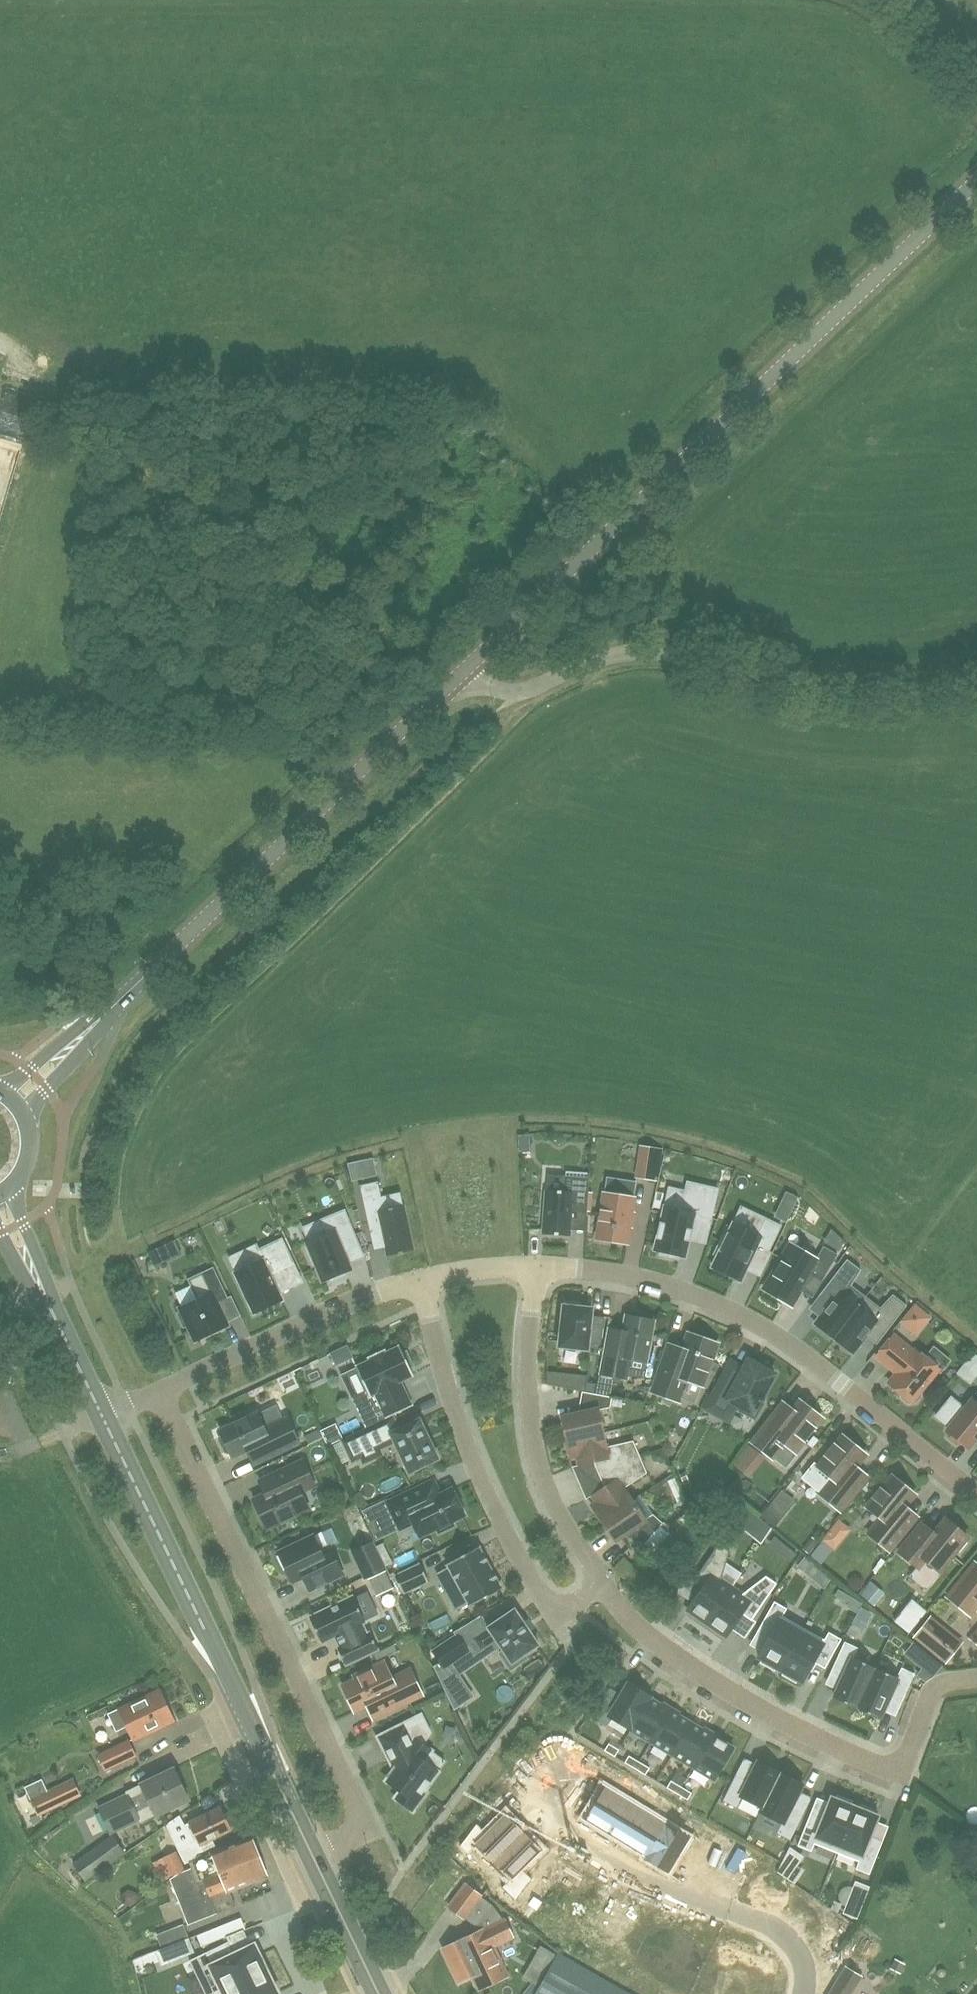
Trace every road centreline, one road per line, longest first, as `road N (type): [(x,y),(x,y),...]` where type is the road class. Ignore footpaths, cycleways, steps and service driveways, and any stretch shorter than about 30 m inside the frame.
road 1 (tertiary): [(463,669),(976,177)]
road 2 (tertiary): [(14,1102),(463,669)]
road 3 (unclassified): [(463,669),(492,690),(520,694),(597,657),(643,651),(796,684),(909,692),(976,683)]
road 4 (residential): [(158,1392),(356,1807),(353,1831),(311,1854)]
road 5 (residential): [(976,1491),(753,1318),(654,1280),(535,1263)]
road 6 (residential): [(600,1579),(641,1630),(691,1668),(874,1765),(906,1758),(933,1691),(976,1677)]
road 7 (primary): [(311,1854),(104,1418)]
road 8 (residential): [(600,1579),(576,1600),(539,1592),(469,1450),(425,1278)]
road 9 (residential): [(802,1993),(794,1949),(773,1929),(621,1872),(534,1796)]
road 10 (residential): [(535,1263),(527,1390),(538,1465),(560,1520),(600,1579)]
road 11 (residential): [(425,1278),(353,1300),(158,1392)]
road 12 (primary): [(104,1418),(0,1197)]
road 13 (primary): [(378,1993),(311,1854)]

